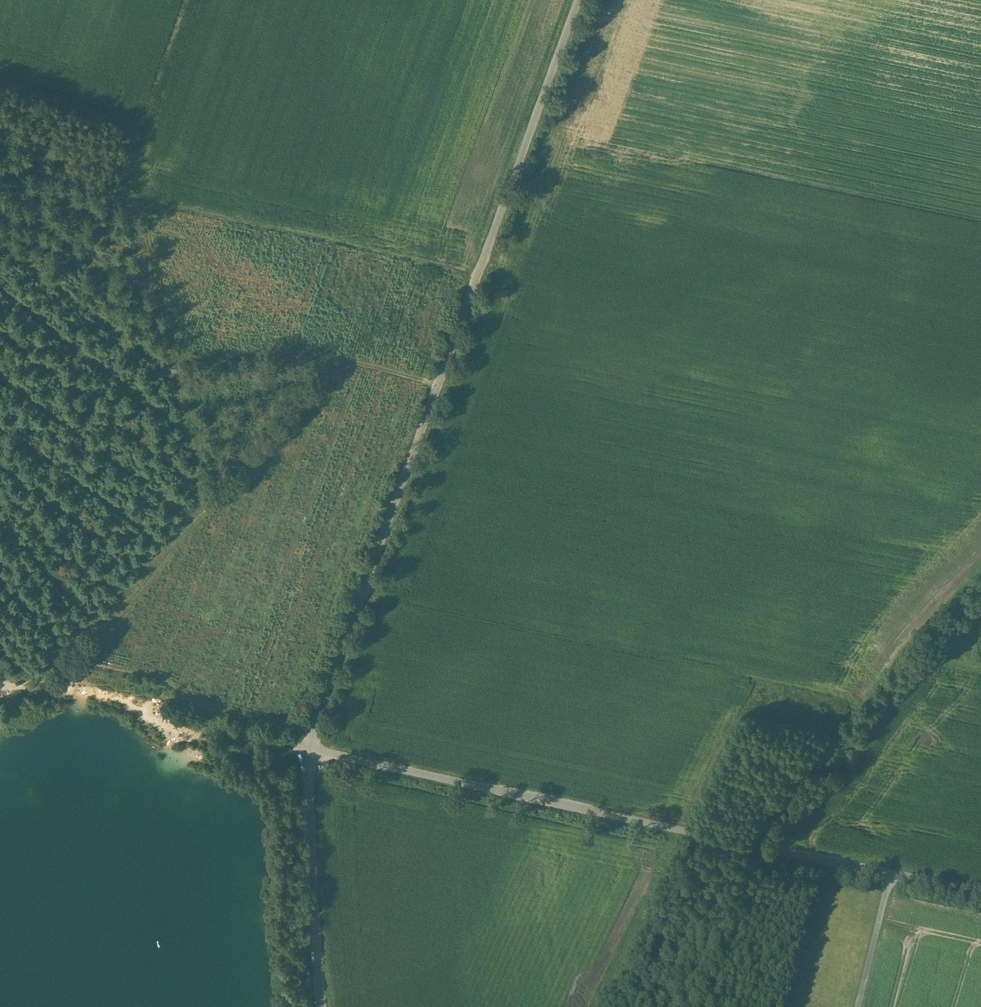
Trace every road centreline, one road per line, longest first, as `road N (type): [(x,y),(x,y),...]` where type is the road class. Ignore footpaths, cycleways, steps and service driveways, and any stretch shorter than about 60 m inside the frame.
road 1 (unclassified): [(307,750),(576,0)]
road 2 (unclassified): [(307,750),(980,894)]
road 3 (track): [(432,388),(369,367),(324,373),(254,461),(178,526),(69,654),(18,686)]
road 4 (unclassified): [(323,1006),(307,750)]

